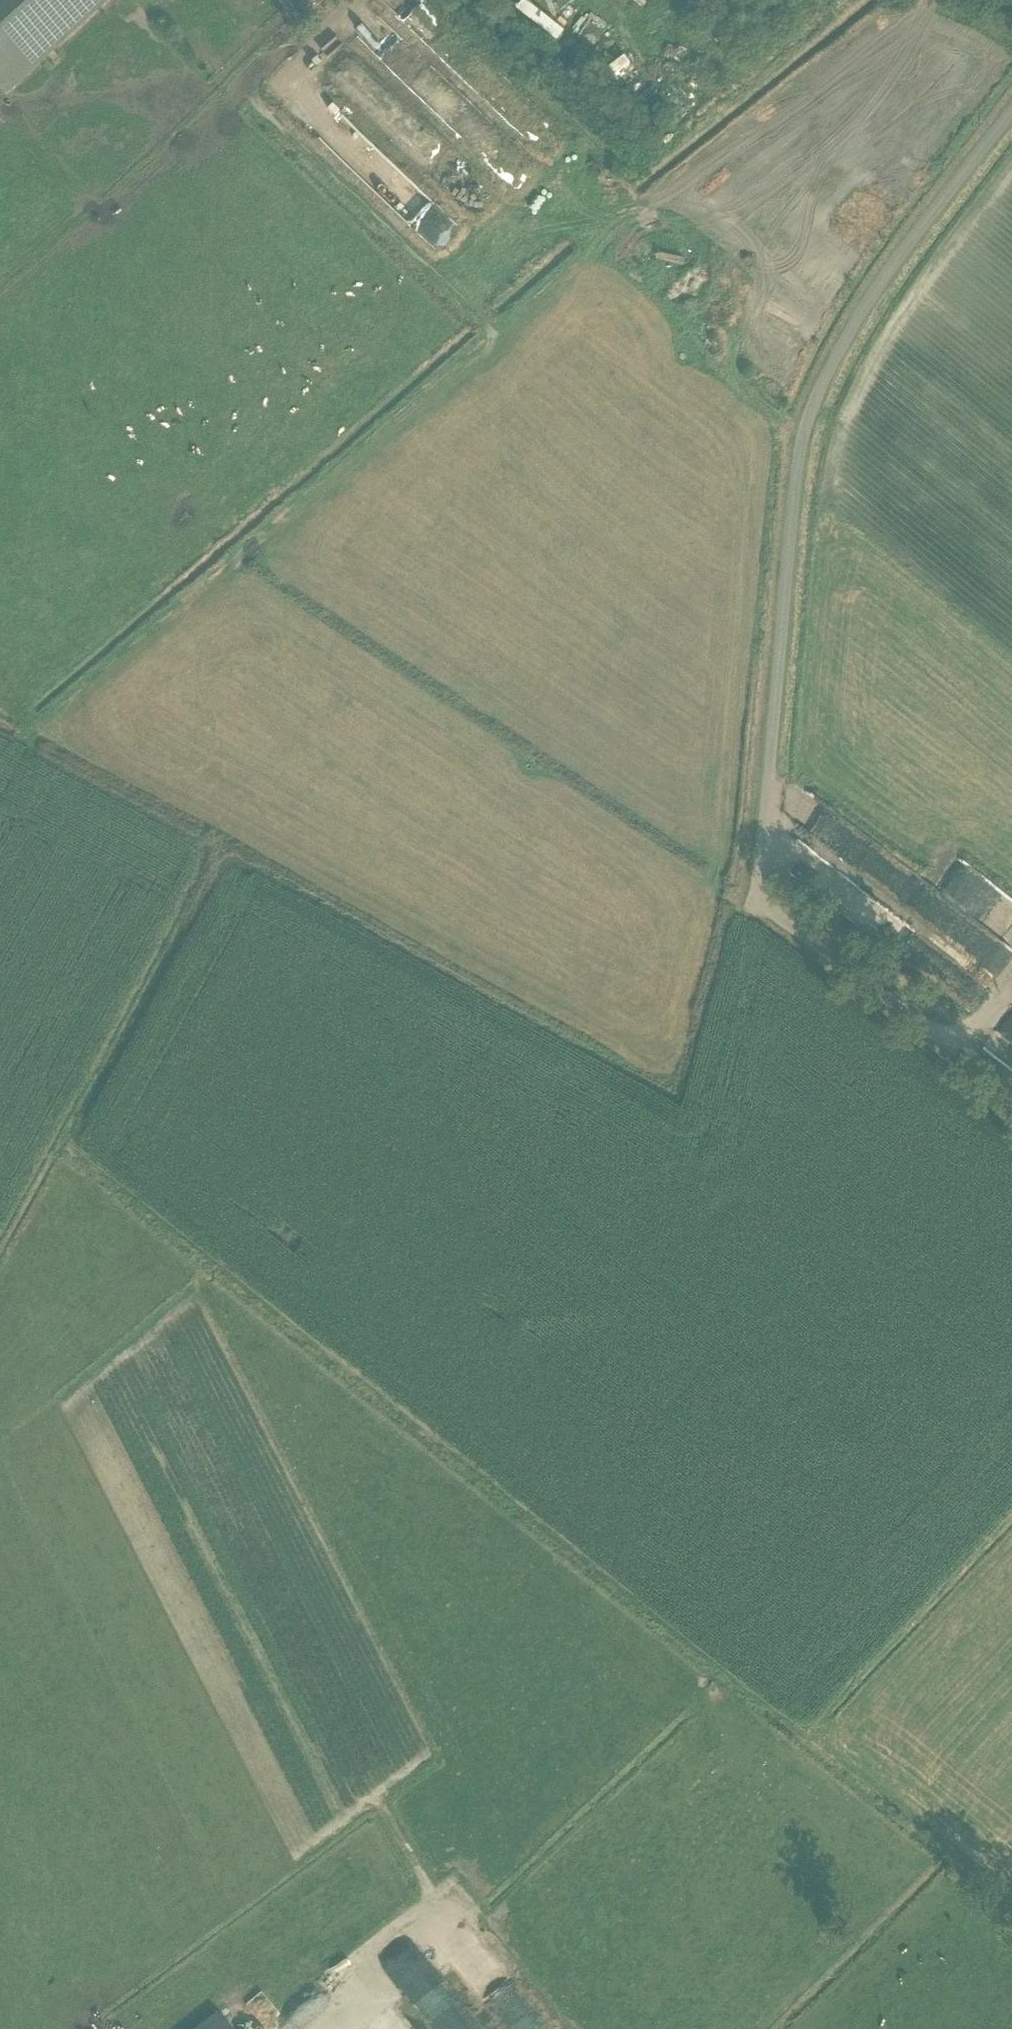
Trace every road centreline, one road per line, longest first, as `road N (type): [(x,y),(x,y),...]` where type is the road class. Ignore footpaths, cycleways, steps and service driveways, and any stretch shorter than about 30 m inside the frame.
road 1 (unclassified): [(1011,1083),(740,882),(773,468),(796,375),(822,322),(1011,64)]
road 2 (track): [(377,1811),(419,1886),(419,1910),(291,2028)]

